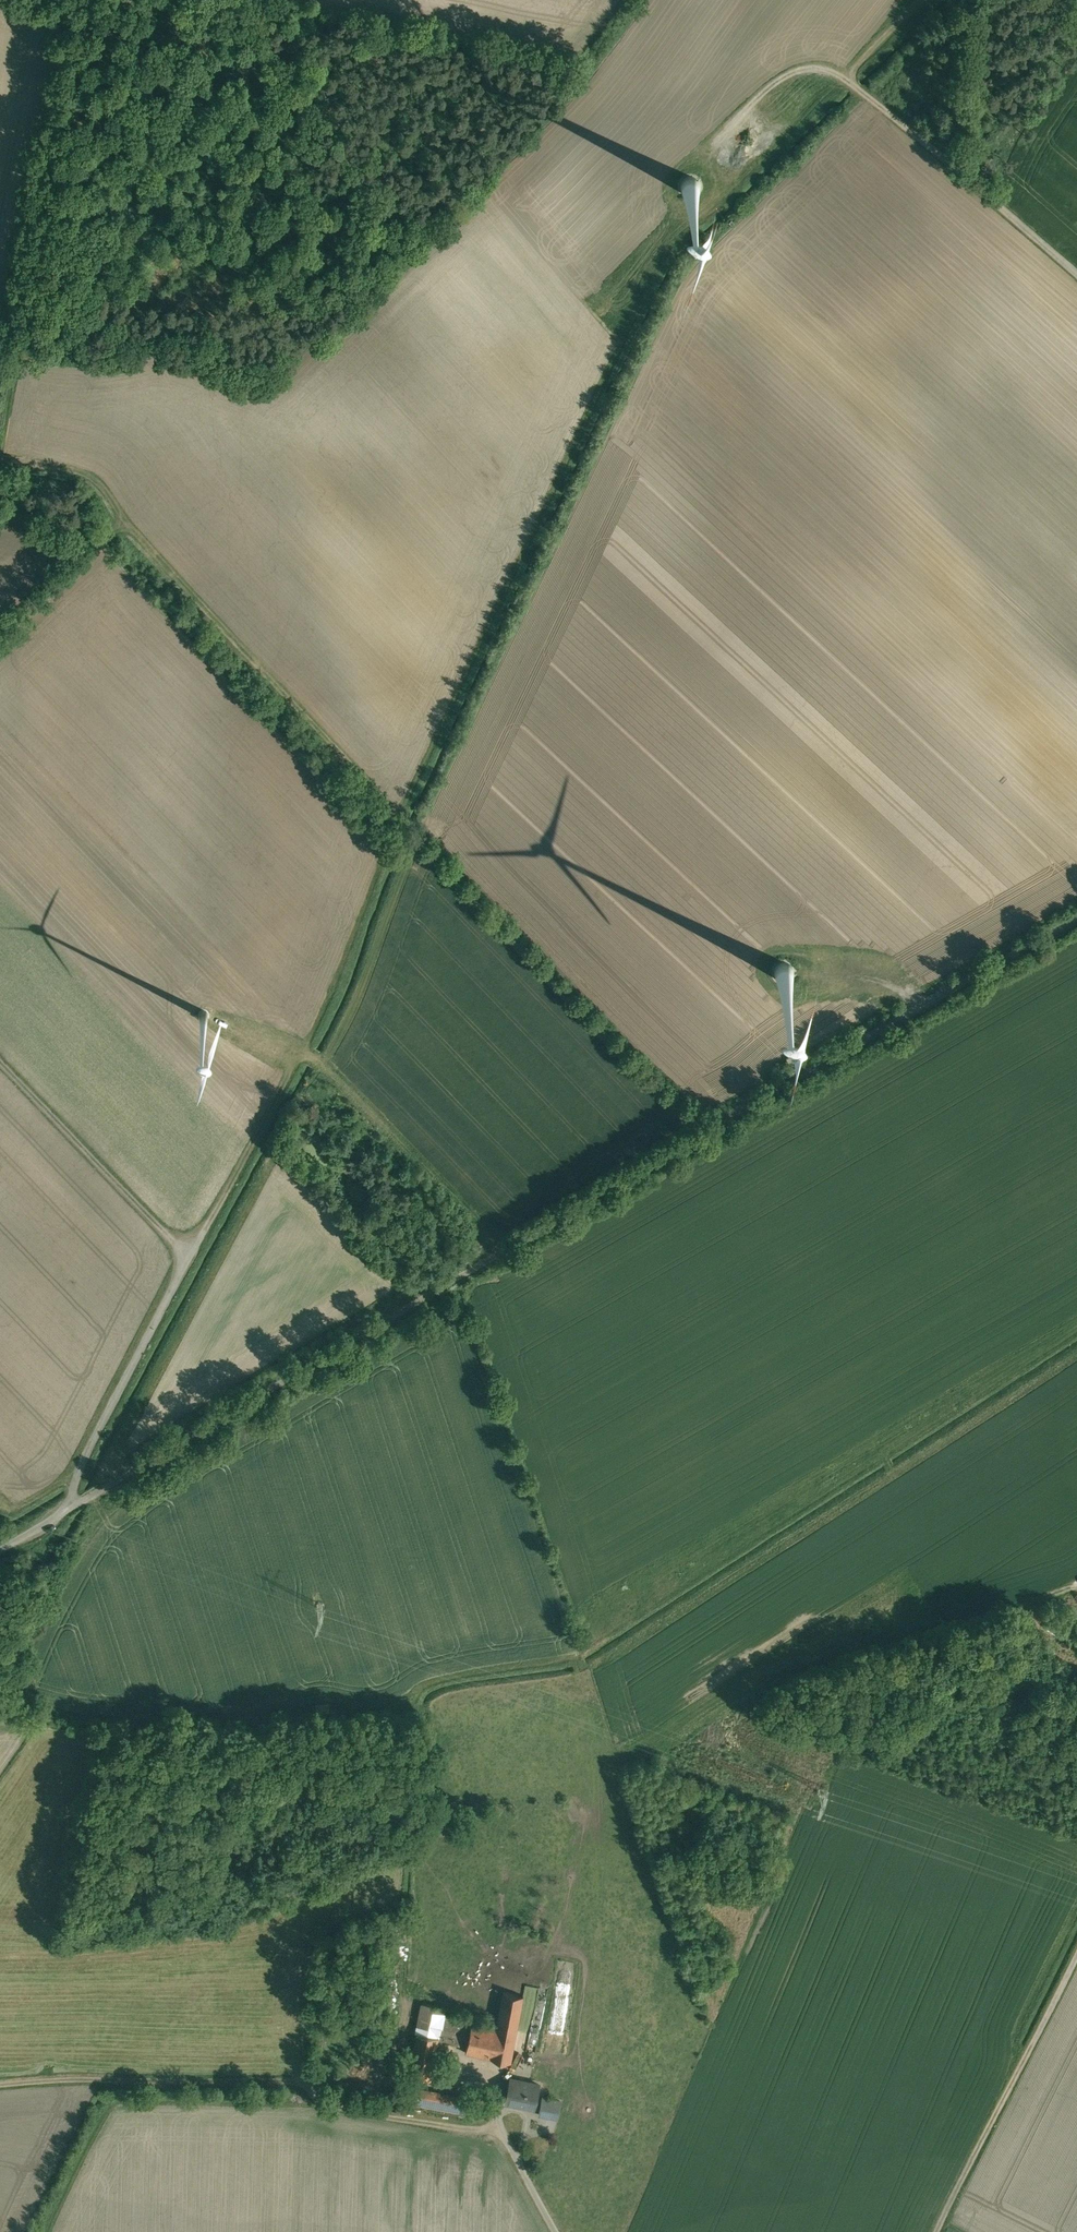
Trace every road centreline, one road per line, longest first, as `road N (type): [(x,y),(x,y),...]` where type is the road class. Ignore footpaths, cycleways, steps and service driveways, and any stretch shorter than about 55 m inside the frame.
road 1 (track): [(0,452),(85,465),(107,481),(130,517),(411,832),(703,1135)]
road 2 (unclassified): [(0,1560),(703,1135)]
road 3 (track): [(513,2153),(464,2128),(351,2110),(314,2088),(117,2076),(0,2082)]
road 4 (track): [(713,156),(775,83),(811,68),(849,81),(1076,281)]
road 5 (track): [(1076,918),(703,1135)]
road 6 (track): [(962,2231),(1076,1971)]

